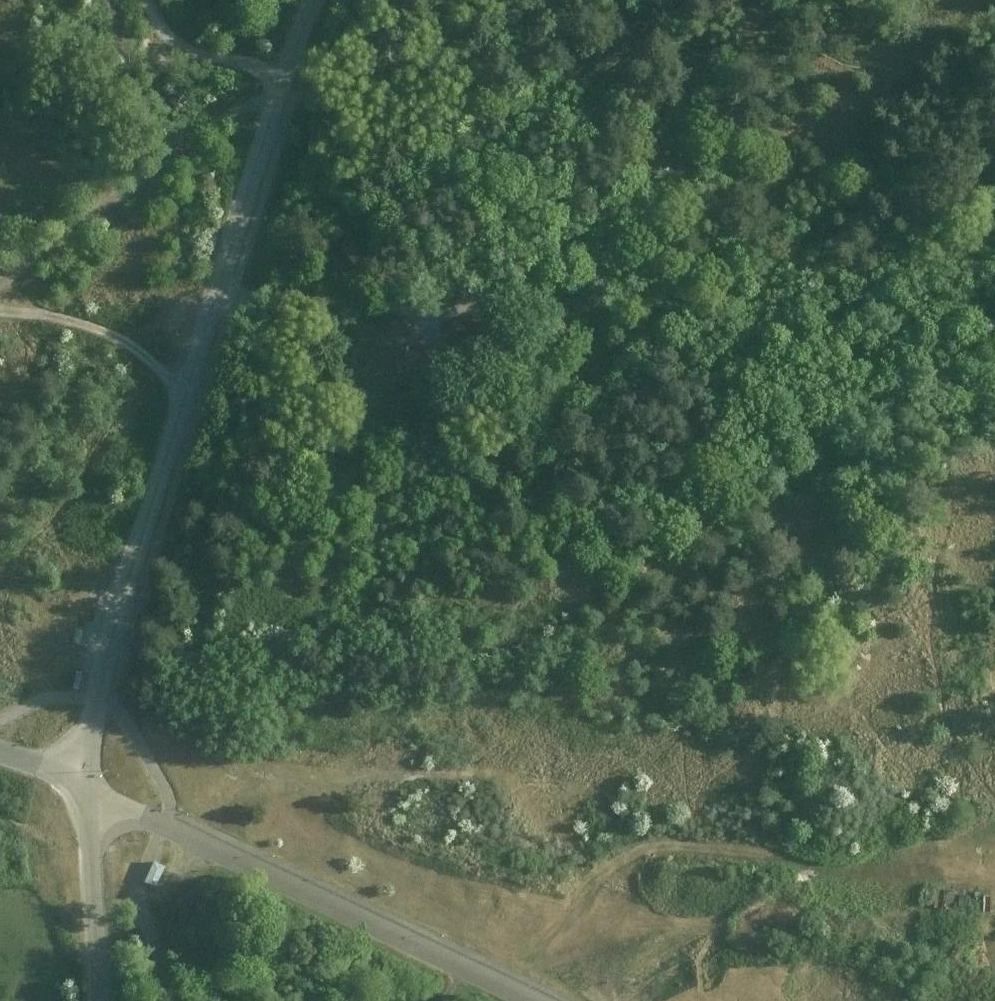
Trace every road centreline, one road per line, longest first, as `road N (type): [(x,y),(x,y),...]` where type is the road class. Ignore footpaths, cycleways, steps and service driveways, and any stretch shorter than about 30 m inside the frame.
road 1 (track): [(210,306),(703,318),(994,289)]
road 2 (track): [(507,990),(597,876),(662,845),(994,873)]
road 3 (residential): [(84,780),(528,1000)]
road 4 (track): [(192,840),(266,799),(447,775),(523,810),(597,876)]
road 5 (unclassified): [(101,1000),(84,780)]

